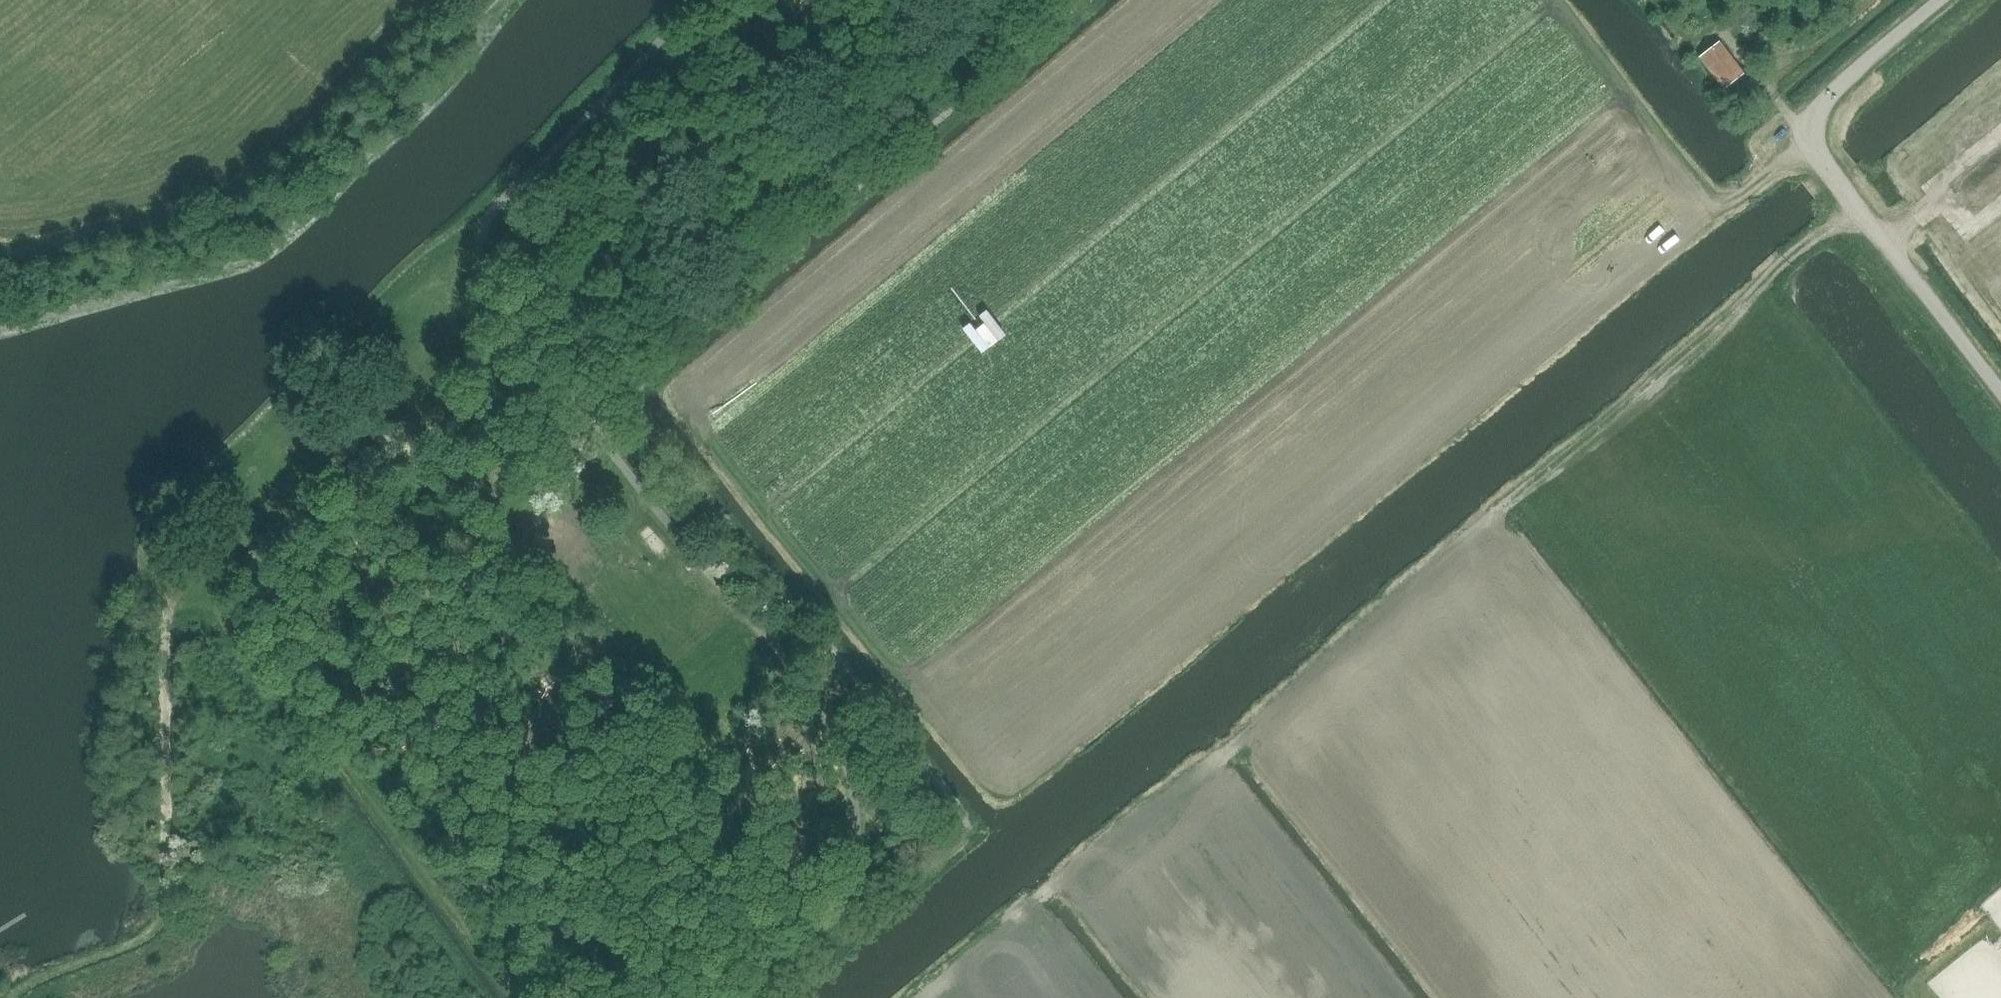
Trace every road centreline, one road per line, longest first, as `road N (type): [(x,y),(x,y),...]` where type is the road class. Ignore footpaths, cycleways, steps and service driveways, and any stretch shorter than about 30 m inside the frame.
road 1 (unclassified): [(2000,393),(1823,162),(1813,136),(1828,96),(1938,0)]

